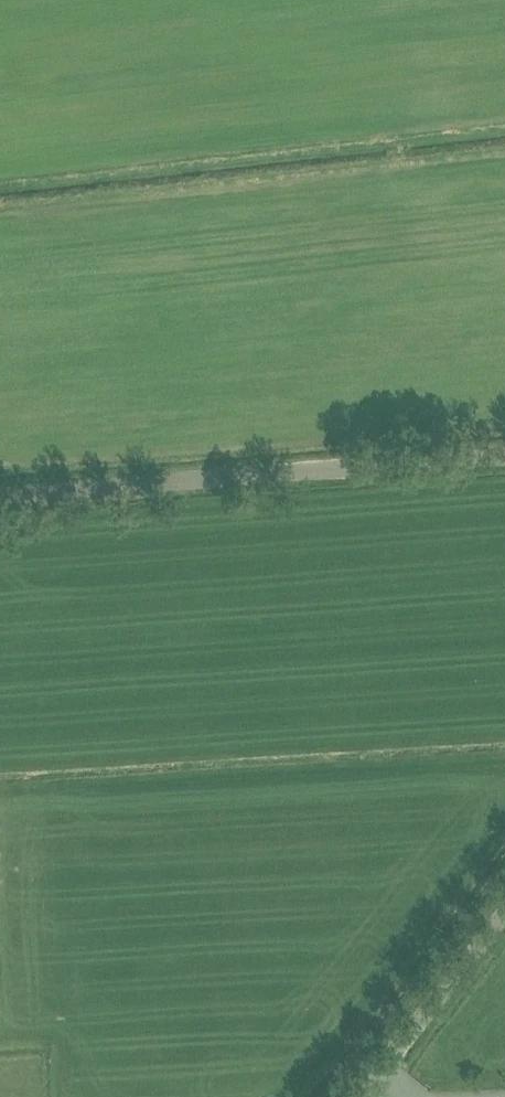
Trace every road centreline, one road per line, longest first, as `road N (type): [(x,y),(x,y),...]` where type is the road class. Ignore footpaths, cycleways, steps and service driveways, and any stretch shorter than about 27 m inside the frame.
road 1 (unclassified): [(0,497),(504,457)]
road 2 (unclassified): [(360,1096),(504,911)]

